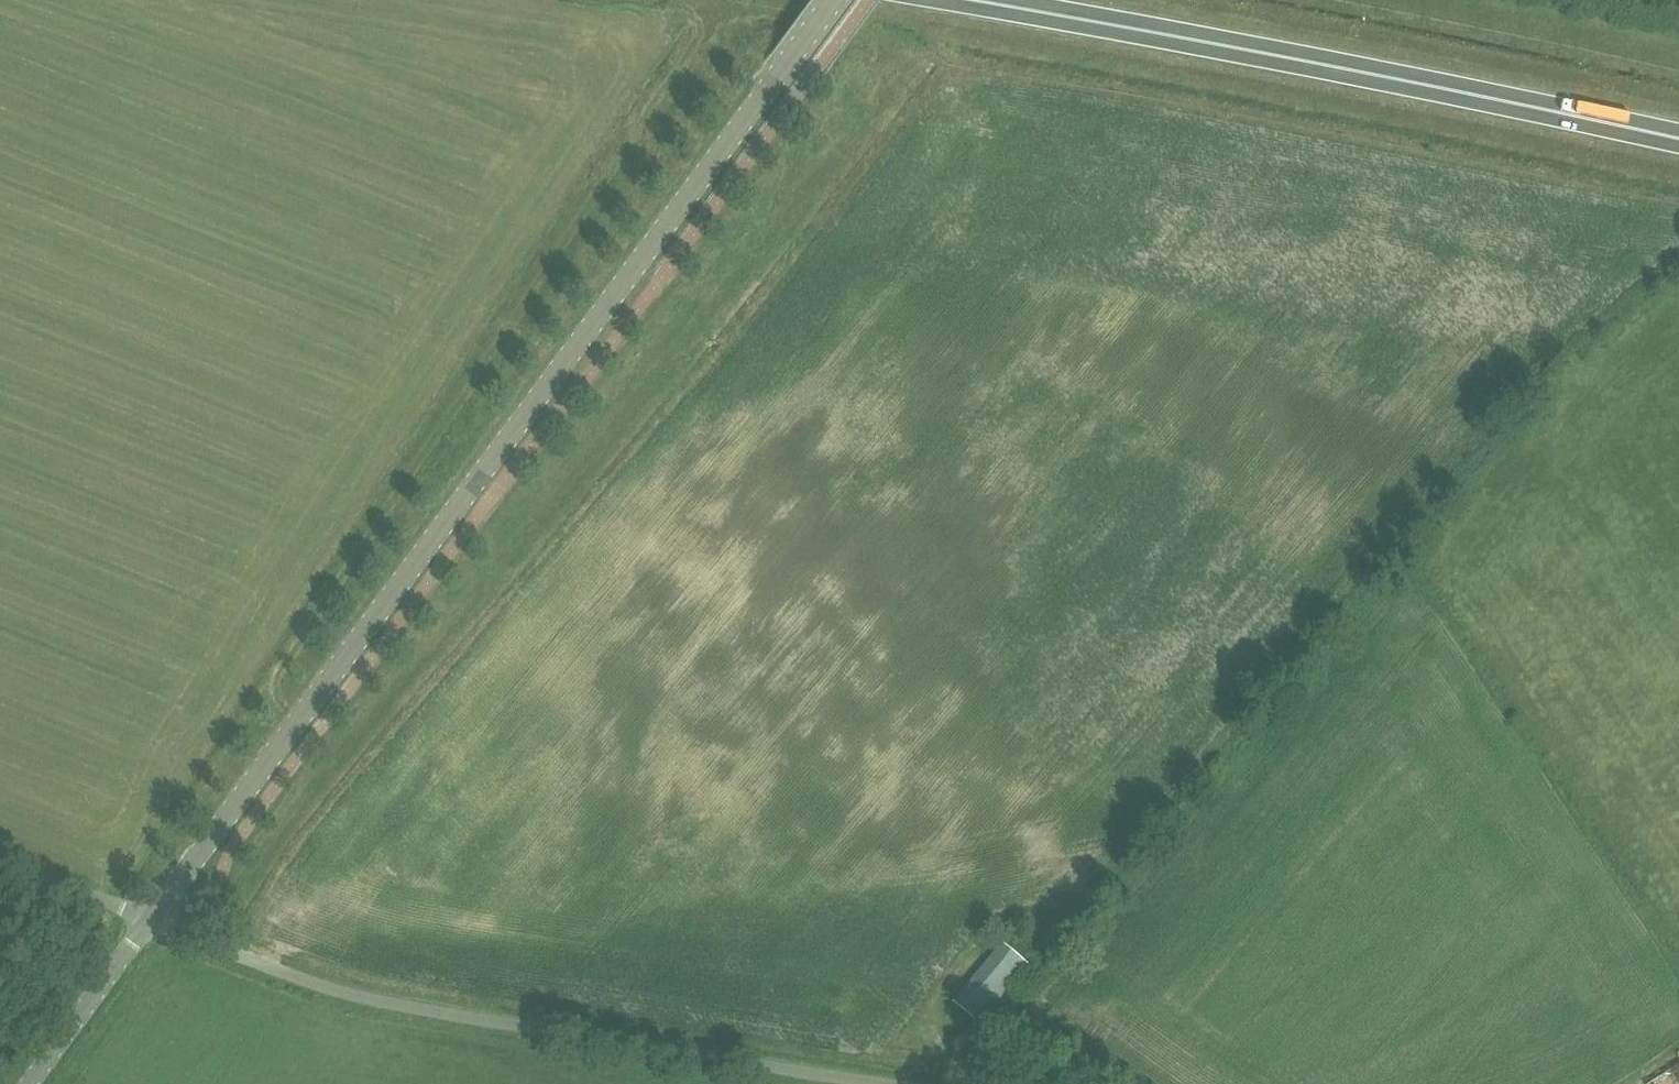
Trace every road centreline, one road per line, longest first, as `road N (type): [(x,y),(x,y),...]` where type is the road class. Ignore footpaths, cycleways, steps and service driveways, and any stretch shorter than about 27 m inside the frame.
road 1 (unclassified): [(143,926),(834,0)]
road 2 (unclassified): [(859,1083),(394,1009),(143,926)]
road 3 (trunk): [(972,0),(1678,144)]
road 4 (unclassified): [(27,1083),(143,926)]
road 5 (unclassified): [(143,926),(0,871)]

